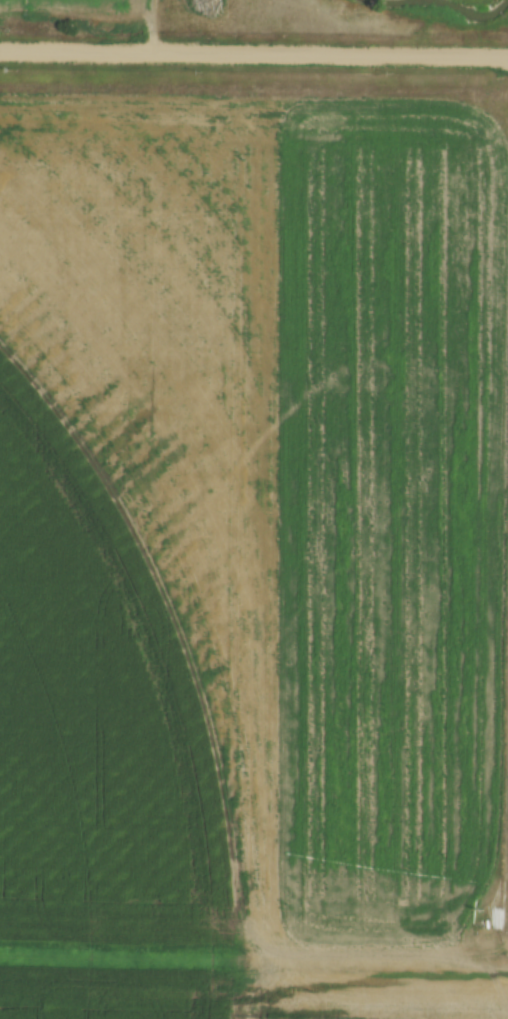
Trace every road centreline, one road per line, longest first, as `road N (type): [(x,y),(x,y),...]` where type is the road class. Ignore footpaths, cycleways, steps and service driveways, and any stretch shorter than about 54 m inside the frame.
road 1 (tertiary): [(507,55),(0,50)]

